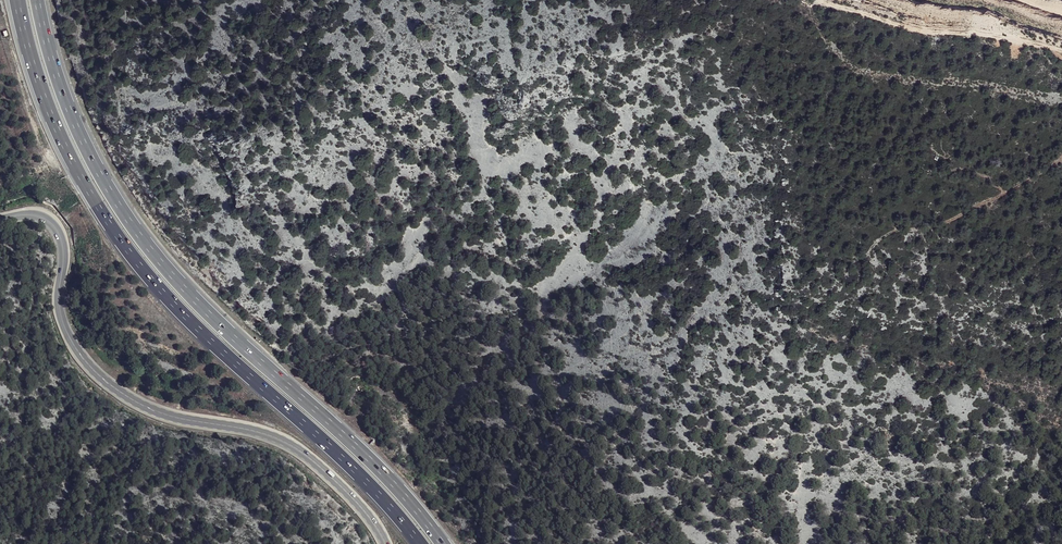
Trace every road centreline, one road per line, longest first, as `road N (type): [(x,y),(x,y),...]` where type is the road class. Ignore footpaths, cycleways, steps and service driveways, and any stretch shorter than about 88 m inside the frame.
road 1 (motorway): [(443,543),(316,408),(193,299),(141,236),(94,156),(37,0)]
road 2 (motorway): [(18,0),(76,162),(125,245),(176,306),(419,543)]
road 3 (secondary): [(383,543),(355,496),(294,446),(147,406),(104,379),(60,312),(58,232),(32,214),(0,217)]

